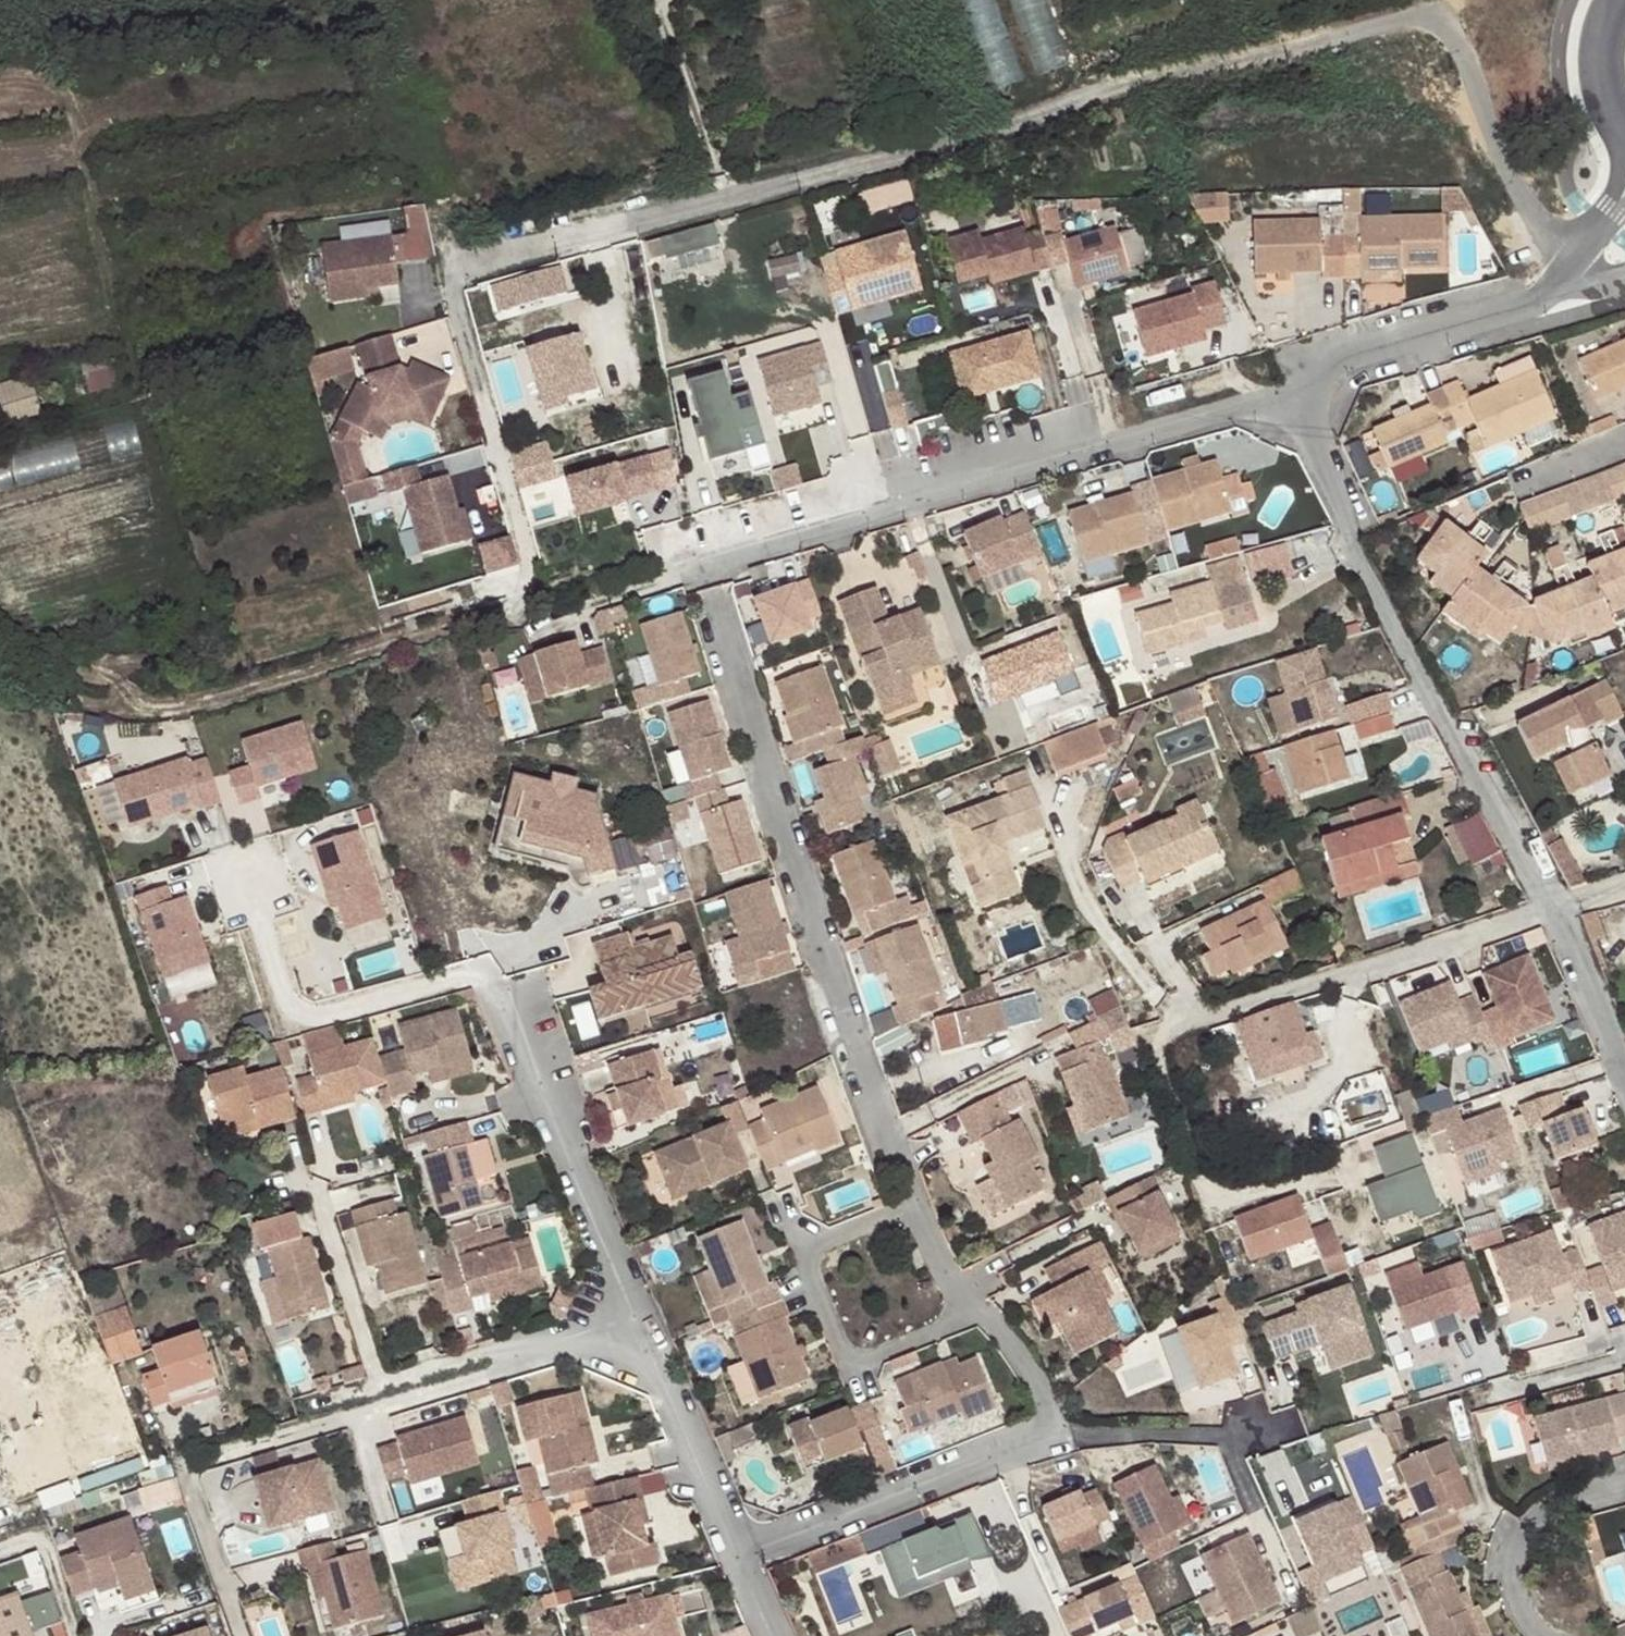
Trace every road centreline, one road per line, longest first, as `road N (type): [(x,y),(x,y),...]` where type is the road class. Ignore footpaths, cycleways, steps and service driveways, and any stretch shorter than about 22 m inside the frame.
road 1 (unclassified): [(1586,249),(1533,203),(1463,39),(1438,18),(1407,16),(469,264),(458,271),(452,298),(496,457)]
road 2 (residential): [(248,882),(285,1003),(303,1017),(468,975),(491,987),(742,1562)]
road 3 (residential): [(1344,1176),(1236,1195),(1212,1187),(1164,1061),(1166,1039),(1184,1023),(1546,905)]
road 4 (residential): [(700,569),(825,962),(912,1205)]
road 5 (residential): [(700,569),(1290,393)]
road 6 (residential): [(1290,393),(1424,689),(1546,905)]
road 7 (residential): [(980,1315),(1059,1434),(742,1562)]
road 8 (residential): [(912,1205),(813,1251),(809,1273),(839,1347),(869,1361),(980,1315)]
road 9 (residential): [(1290,393),(1355,355),(1543,300),(1586,249)]
road 10 (residential): [(1624,1486),(1574,1499),(1545,1517),(1524,1546),(1516,1585),(1544,1635)]
road 11 (residential): [(1546,905),(1624,1078)]
road 12 (tertiary): [(1617,4),(1602,71),(1624,129)]
road 13 (residential): [(912,1205),(948,1278),(980,1315)]

